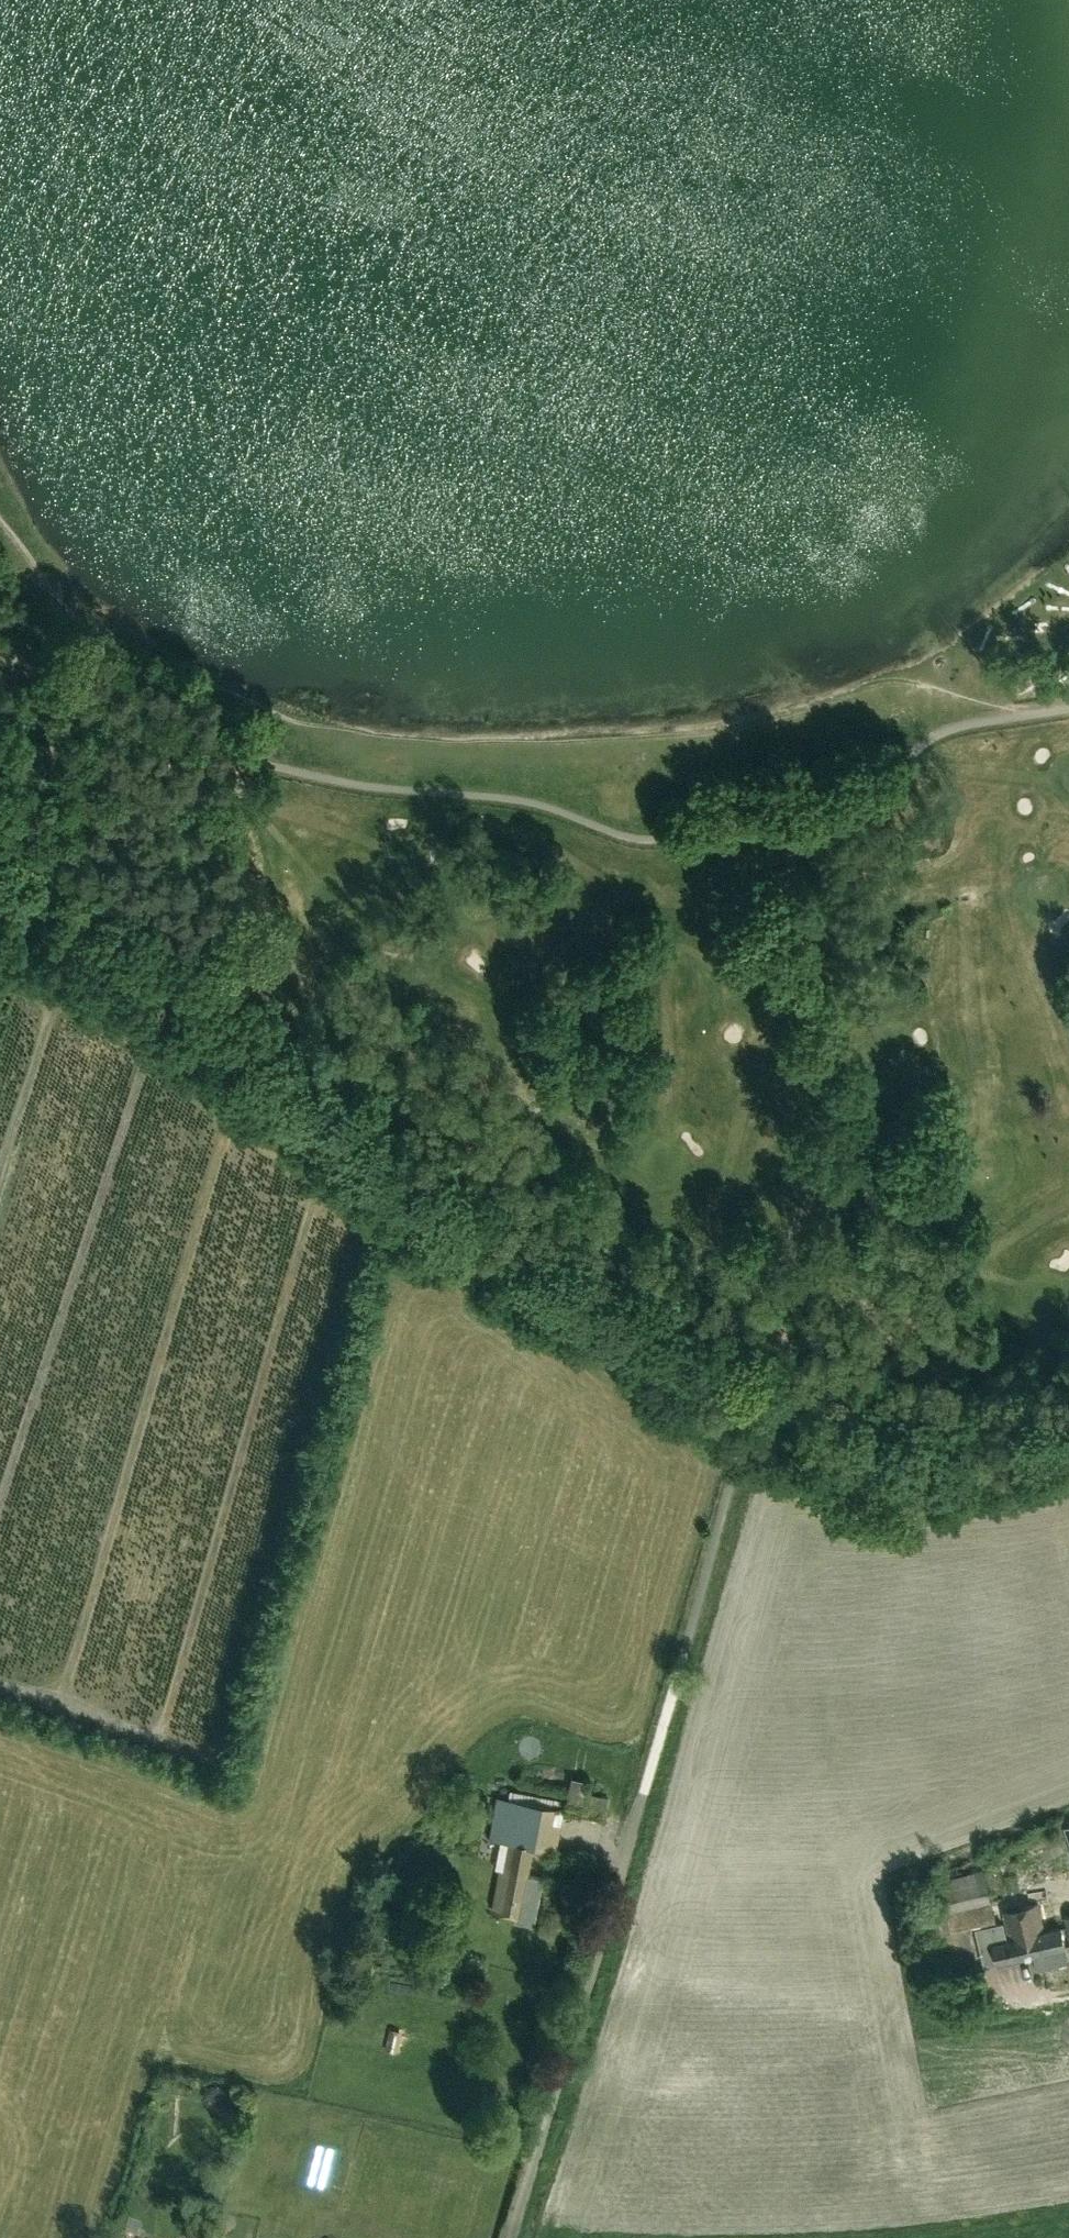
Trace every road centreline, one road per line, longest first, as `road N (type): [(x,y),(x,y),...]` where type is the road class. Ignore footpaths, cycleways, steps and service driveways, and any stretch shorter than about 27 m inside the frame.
road 1 (track): [(0,520),(73,616),(105,638),(305,725),(387,733),(579,738),(718,724),(911,672),(1068,564)]
road 2 (residential): [(625,1848),(510,2237)]

